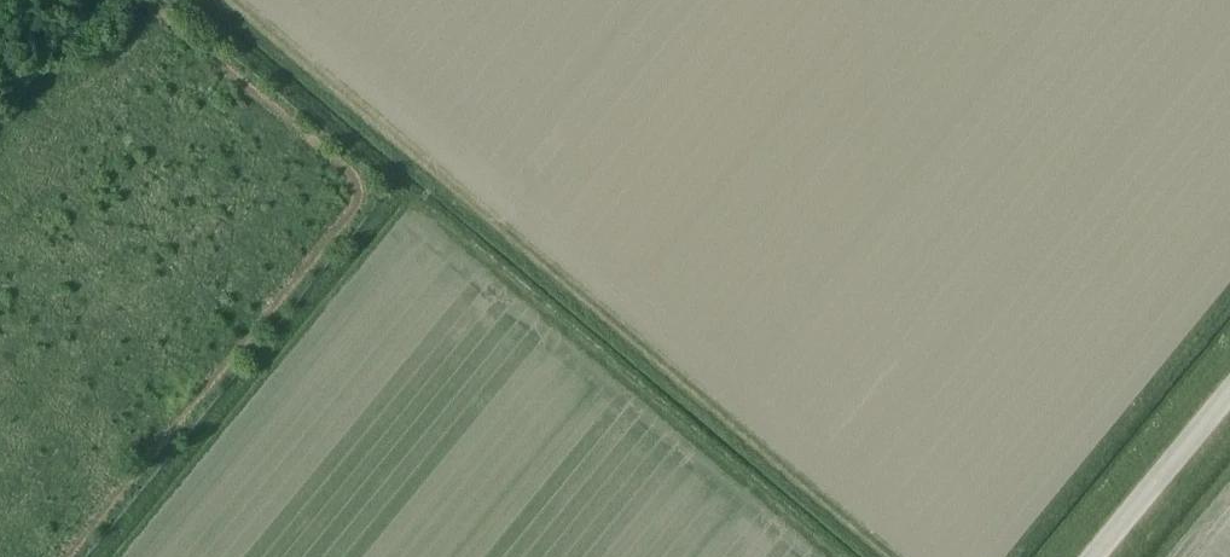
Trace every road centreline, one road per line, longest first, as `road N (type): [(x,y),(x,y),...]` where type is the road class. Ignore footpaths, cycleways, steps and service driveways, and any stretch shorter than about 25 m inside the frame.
road 1 (unclassified): [(1092,556),(1229,390)]

